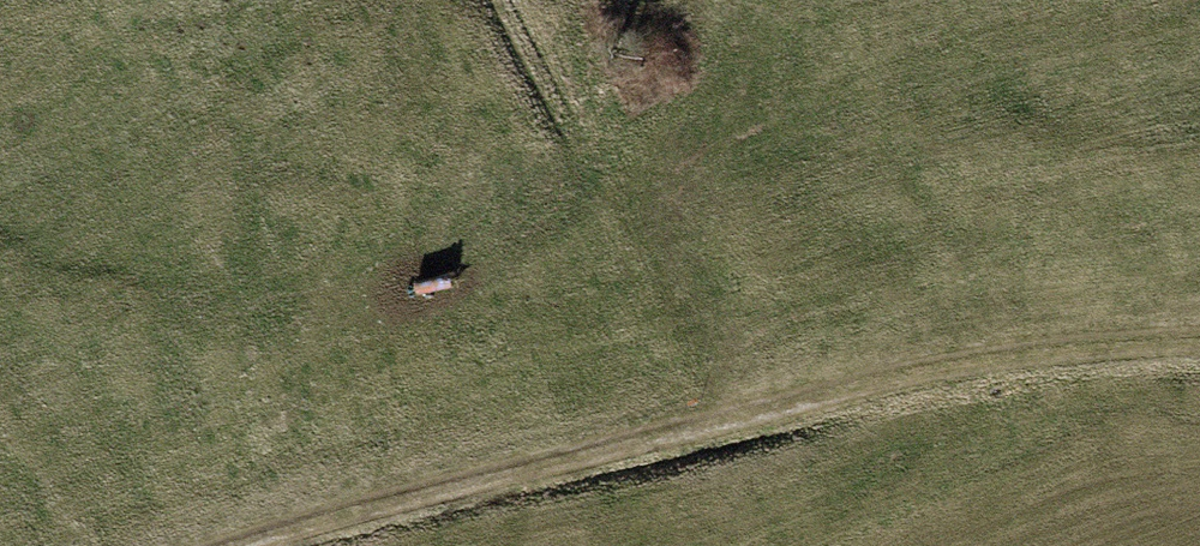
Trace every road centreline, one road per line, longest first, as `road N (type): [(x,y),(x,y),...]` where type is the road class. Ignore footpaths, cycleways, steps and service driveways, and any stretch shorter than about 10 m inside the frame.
road 1 (track): [(221,545),(972,367),(1199,348)]
road 2 (track): [(500,0),(729,424)]

